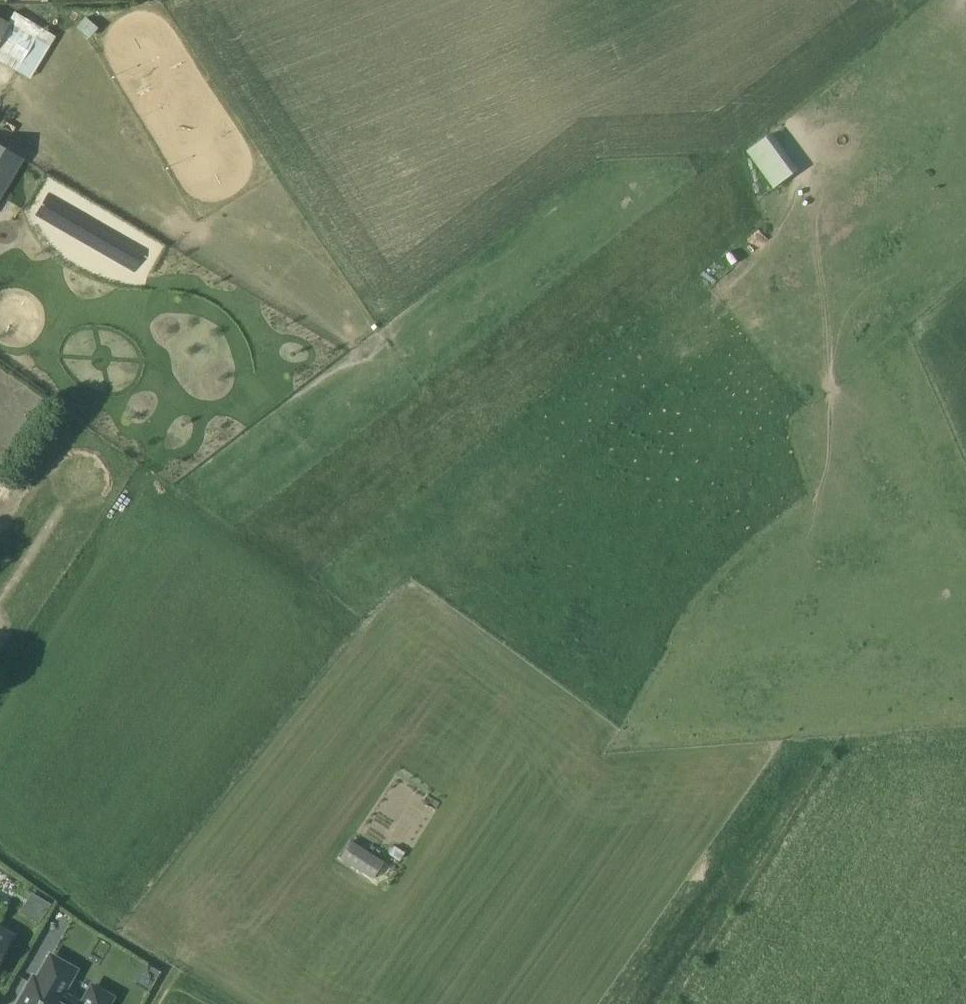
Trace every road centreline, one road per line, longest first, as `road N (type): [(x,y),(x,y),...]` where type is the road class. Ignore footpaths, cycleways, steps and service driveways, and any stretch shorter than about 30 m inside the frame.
road 1 (track): [(0,853),(110,932)]

